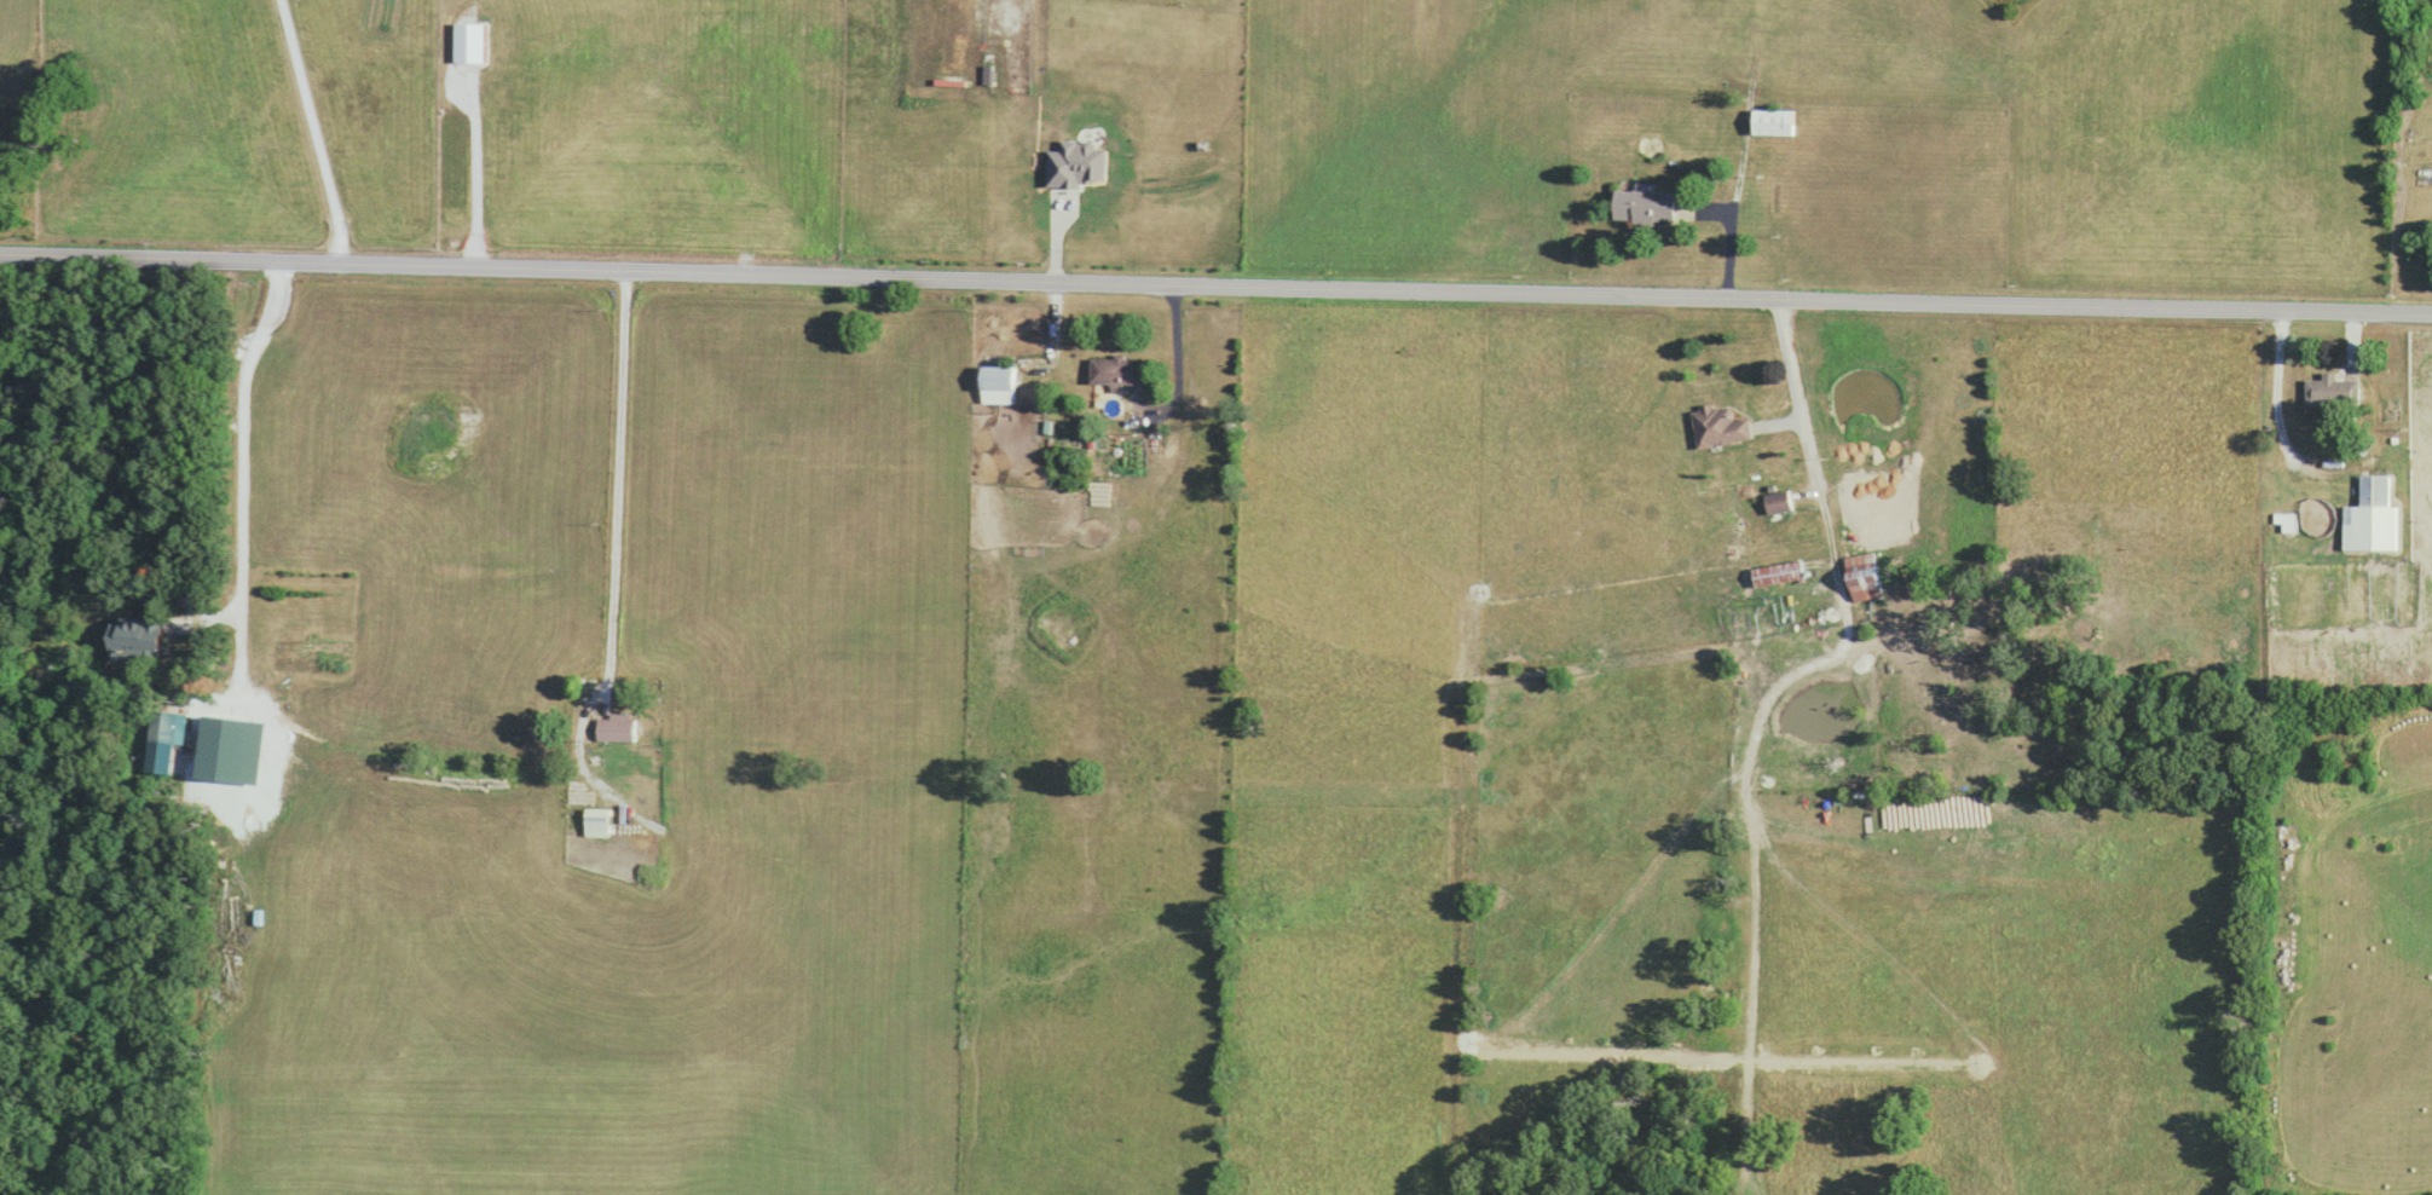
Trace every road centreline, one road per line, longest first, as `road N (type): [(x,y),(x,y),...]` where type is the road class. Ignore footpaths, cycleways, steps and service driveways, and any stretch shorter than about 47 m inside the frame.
road 1 (residential): [(0,253),(2431,314)]

